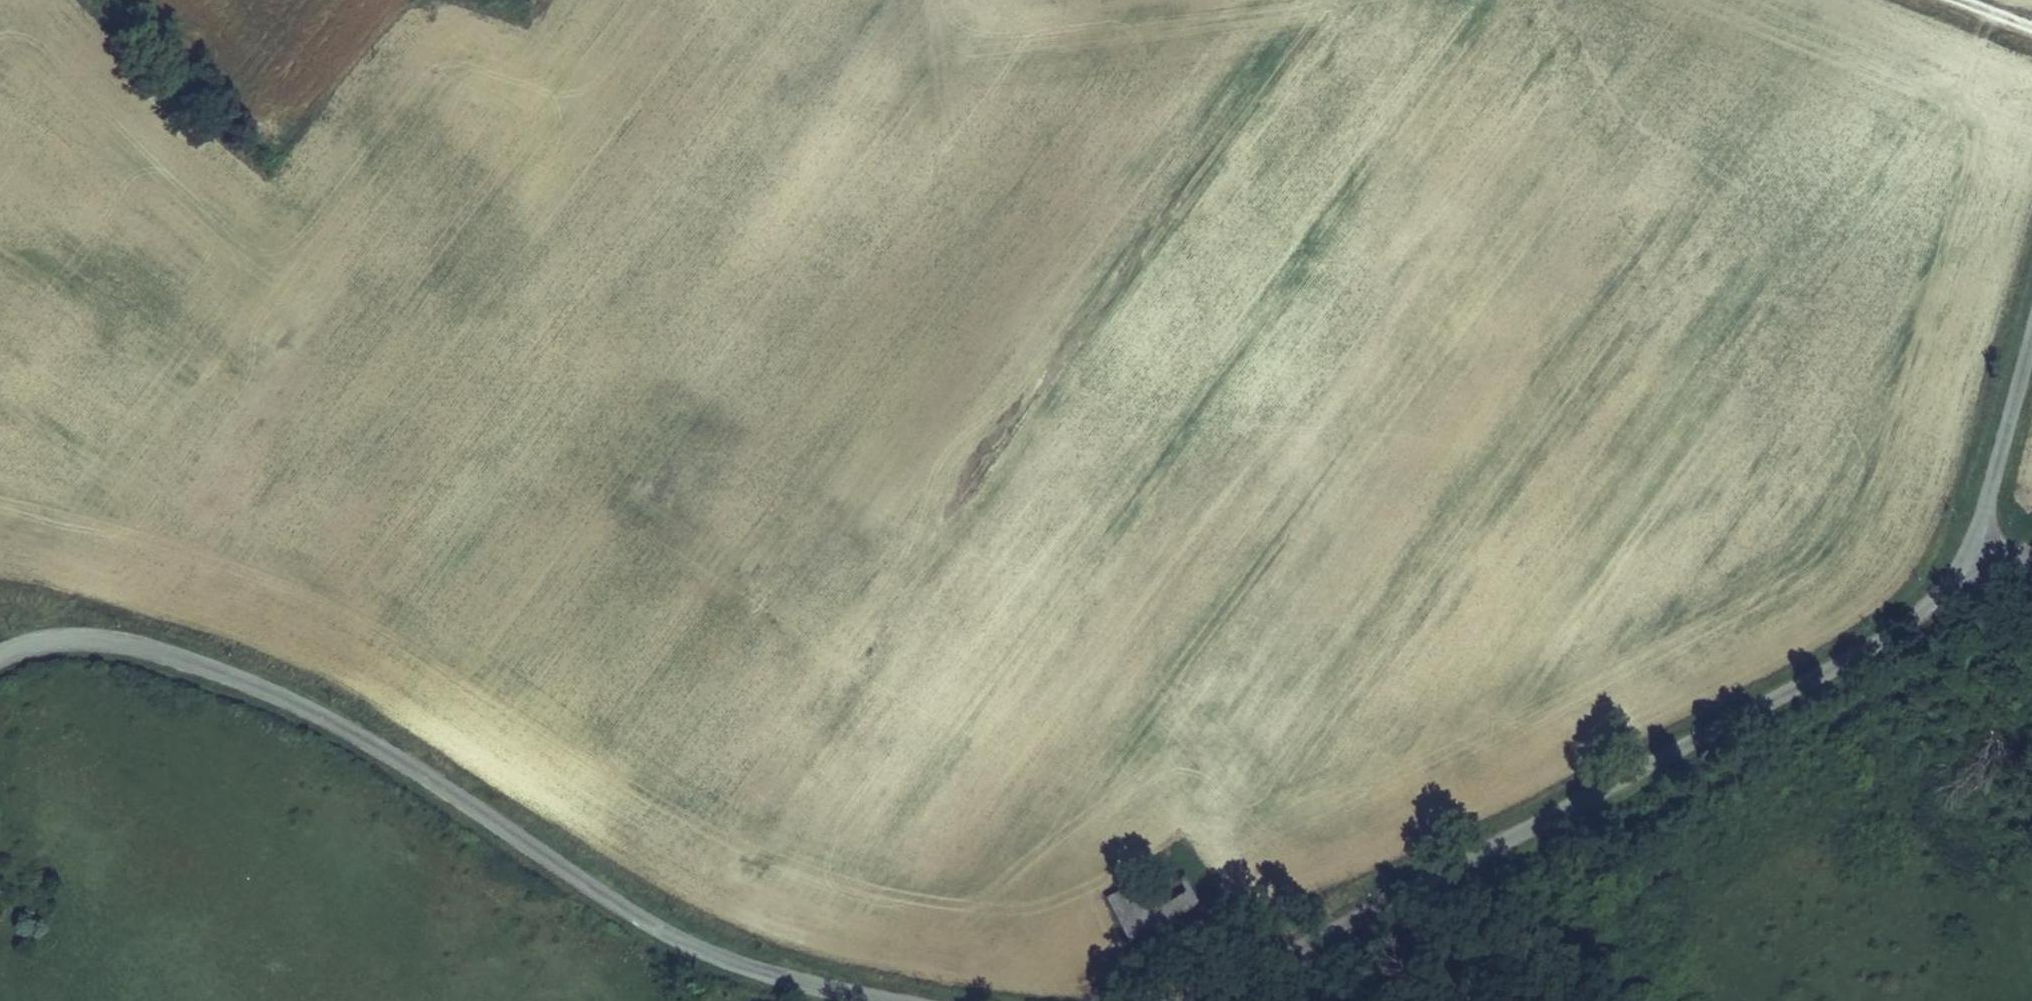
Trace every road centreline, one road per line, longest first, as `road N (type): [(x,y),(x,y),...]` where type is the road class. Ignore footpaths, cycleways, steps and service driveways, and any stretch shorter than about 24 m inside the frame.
road 1 (unclassified): [(902,1000),(694,943),(407,758),(252,679),(125,638),(69,634),(0,652)]
road 2 (unclassified): [(1976,545),(1924,613),(1868,646),(1328,946),(1225,990),(1176,1000)]
road 3 (unclassified): [(2031,344),(1976,545)]

